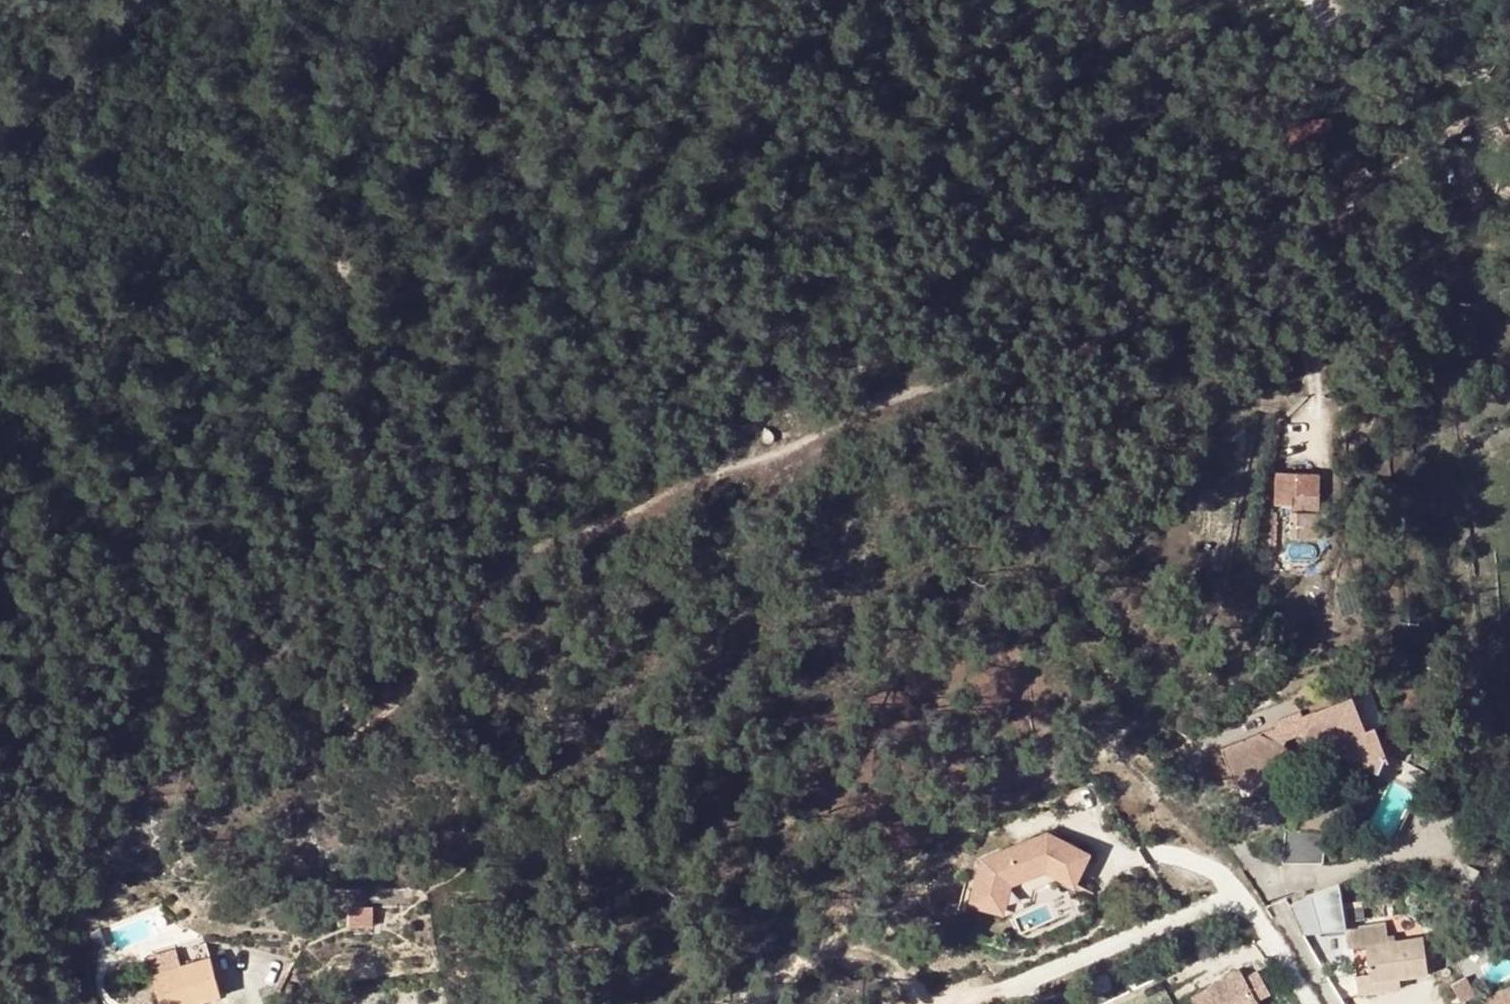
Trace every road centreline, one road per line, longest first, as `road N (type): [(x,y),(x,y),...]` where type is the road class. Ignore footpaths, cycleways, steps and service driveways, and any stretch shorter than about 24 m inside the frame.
road 1 (residential): [(1509,117),(1370,154),(1322,235),(1285,266),(1314,370),(1313,416)]
road 2 (residential): [(971,986),(1107,933),(1247,896),(1311,1003)]

